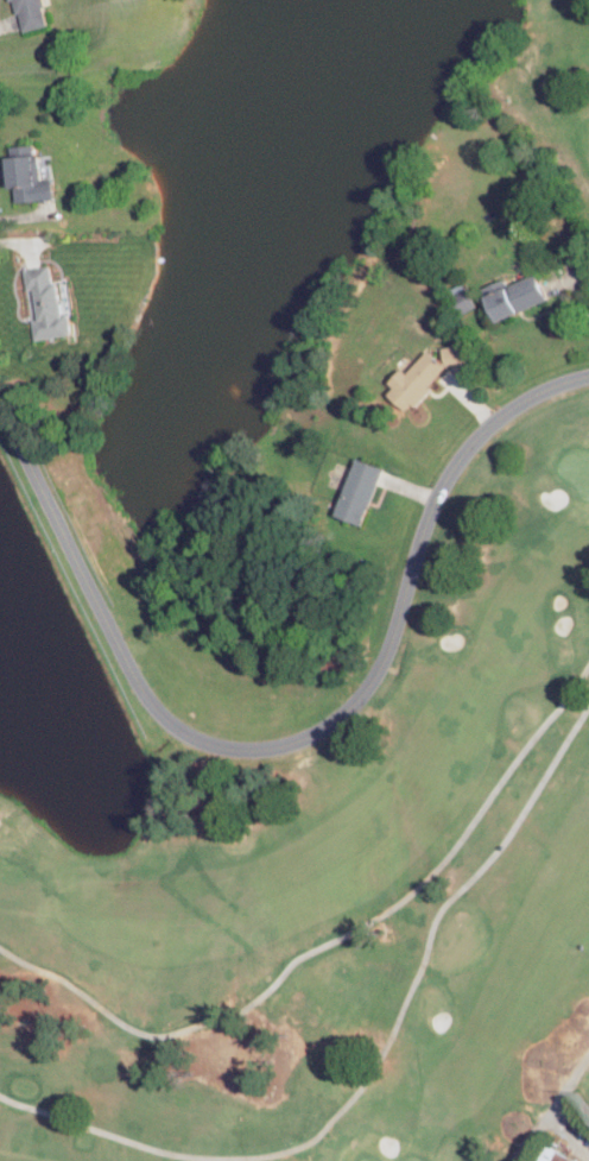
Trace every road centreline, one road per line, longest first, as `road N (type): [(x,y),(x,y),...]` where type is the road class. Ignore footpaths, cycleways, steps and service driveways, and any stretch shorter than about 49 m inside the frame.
road 1 (residential): [(0,395),(135,680),(164,718),(191,736),(230,750),(260,750),(290,745),(362,694),(384,655),(441,484),(482,431),(524,398),(588,375)]

